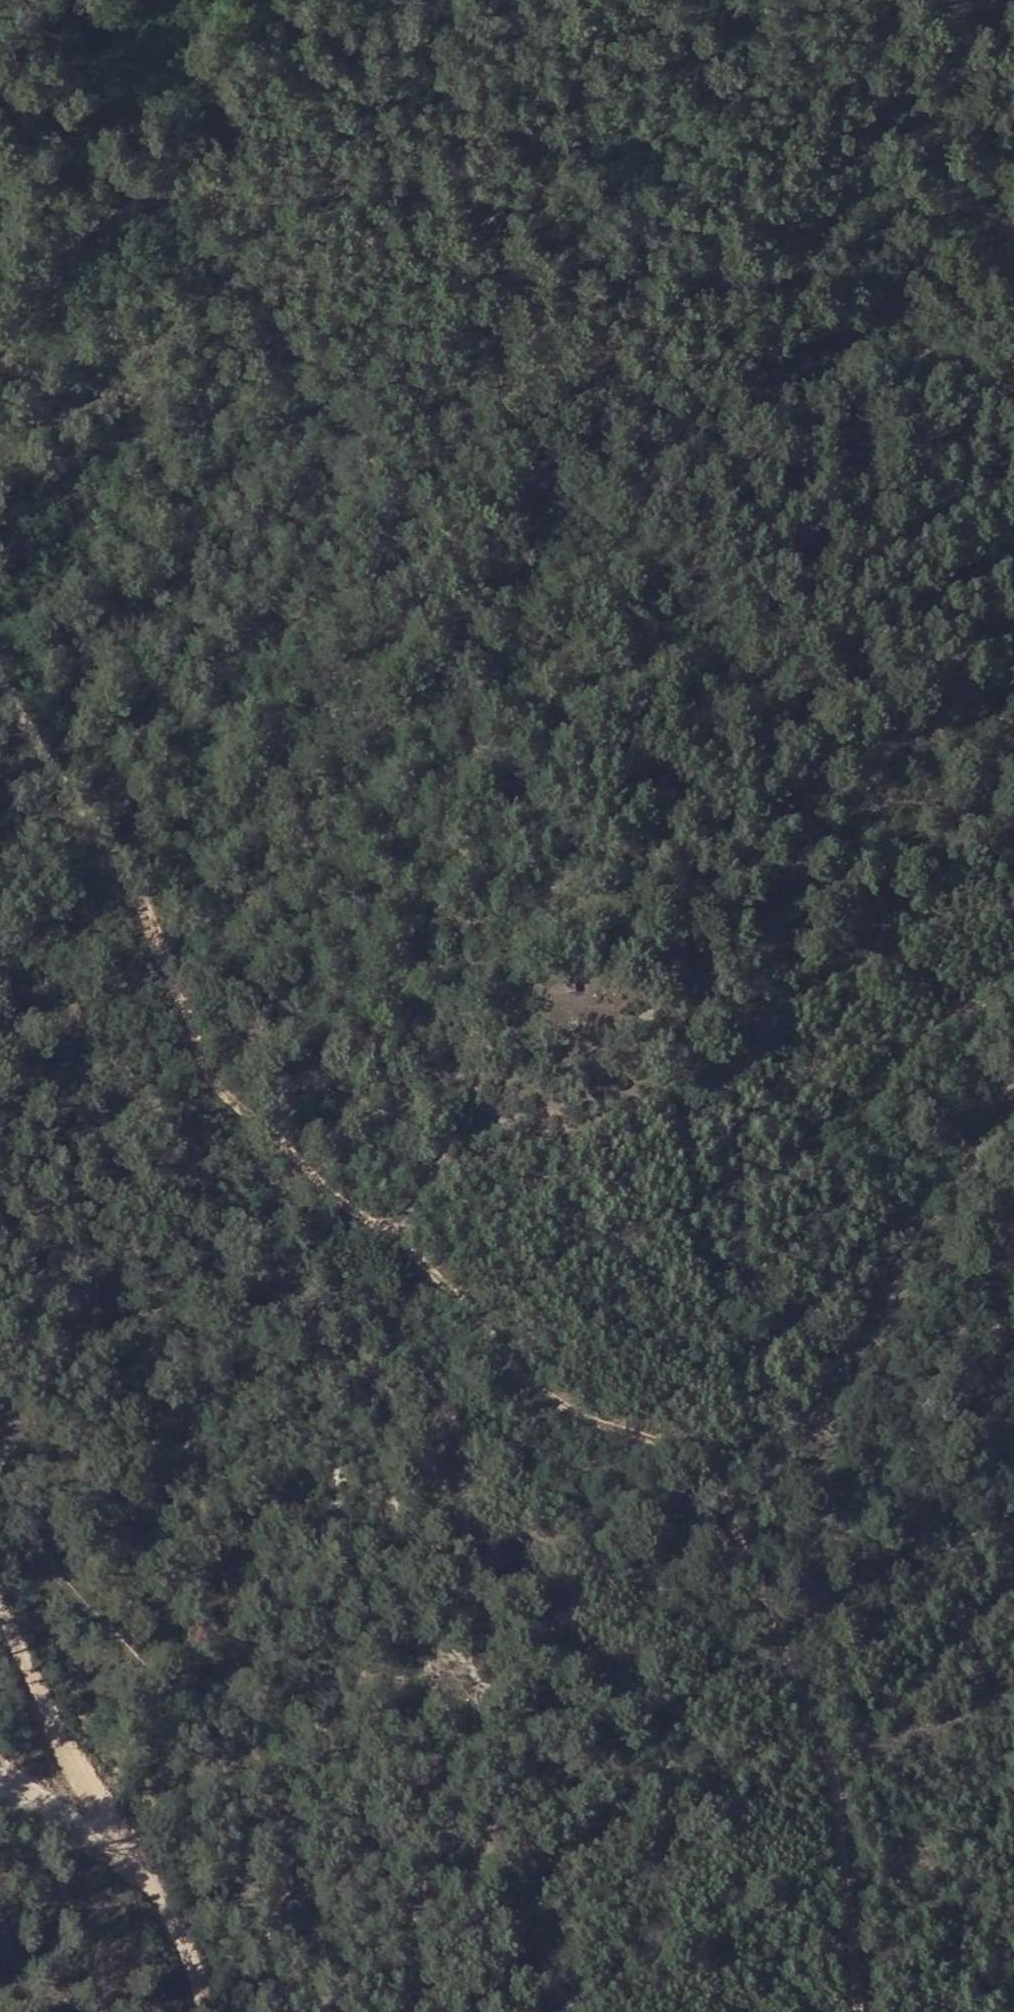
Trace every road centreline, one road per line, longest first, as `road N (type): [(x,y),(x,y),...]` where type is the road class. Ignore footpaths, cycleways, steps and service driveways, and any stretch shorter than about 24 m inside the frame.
road 1 (track): [(204,2011),(196,1965),(46,1730),(0,1611)]
road 2 (track): [(0,1766),(120,1846)]

